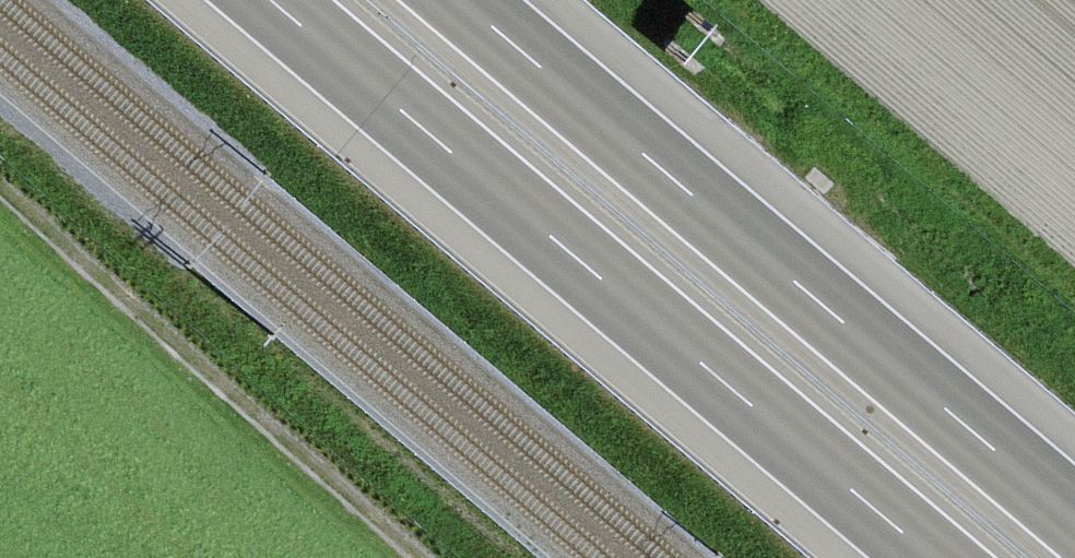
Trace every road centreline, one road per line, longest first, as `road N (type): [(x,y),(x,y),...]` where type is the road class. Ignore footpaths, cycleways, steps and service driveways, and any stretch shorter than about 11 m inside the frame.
road 1 (motorway): [(274,0),(932,557)]
road 2 (motorway): [(1074,515),(462,0)]
road 3 (track): [(435,557),(0,180)]

